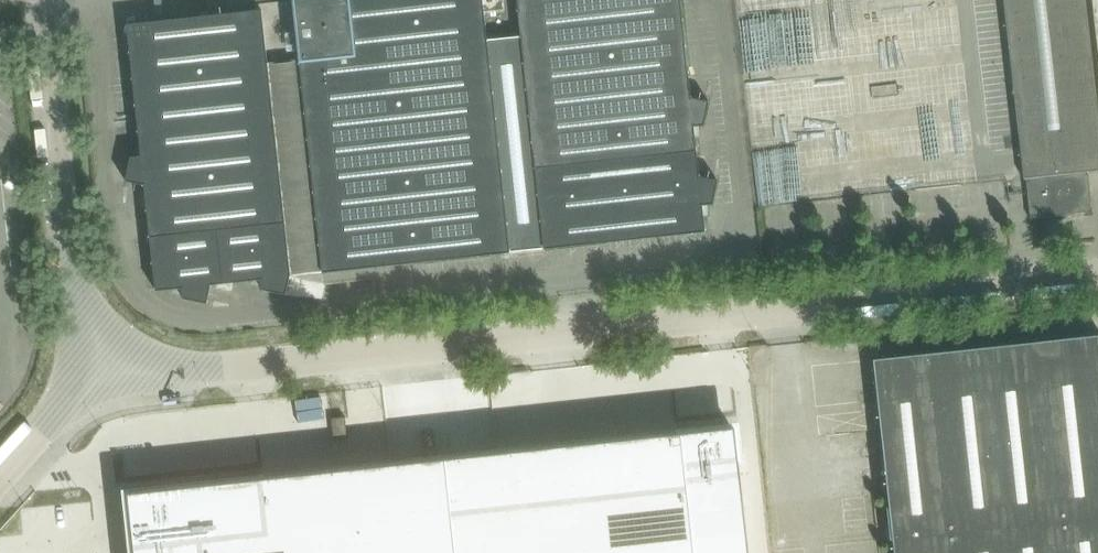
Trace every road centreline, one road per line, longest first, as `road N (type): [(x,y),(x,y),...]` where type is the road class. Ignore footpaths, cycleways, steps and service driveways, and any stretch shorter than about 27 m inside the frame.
road 1 (unclassified): [(101,347),(141,366),(579,331),(1097,267)]
road 2 (unclassified): [(101,347),(71,288),(41,0)]
road 3 (unclassified): [(0,473),(80,391),(101,347)]

